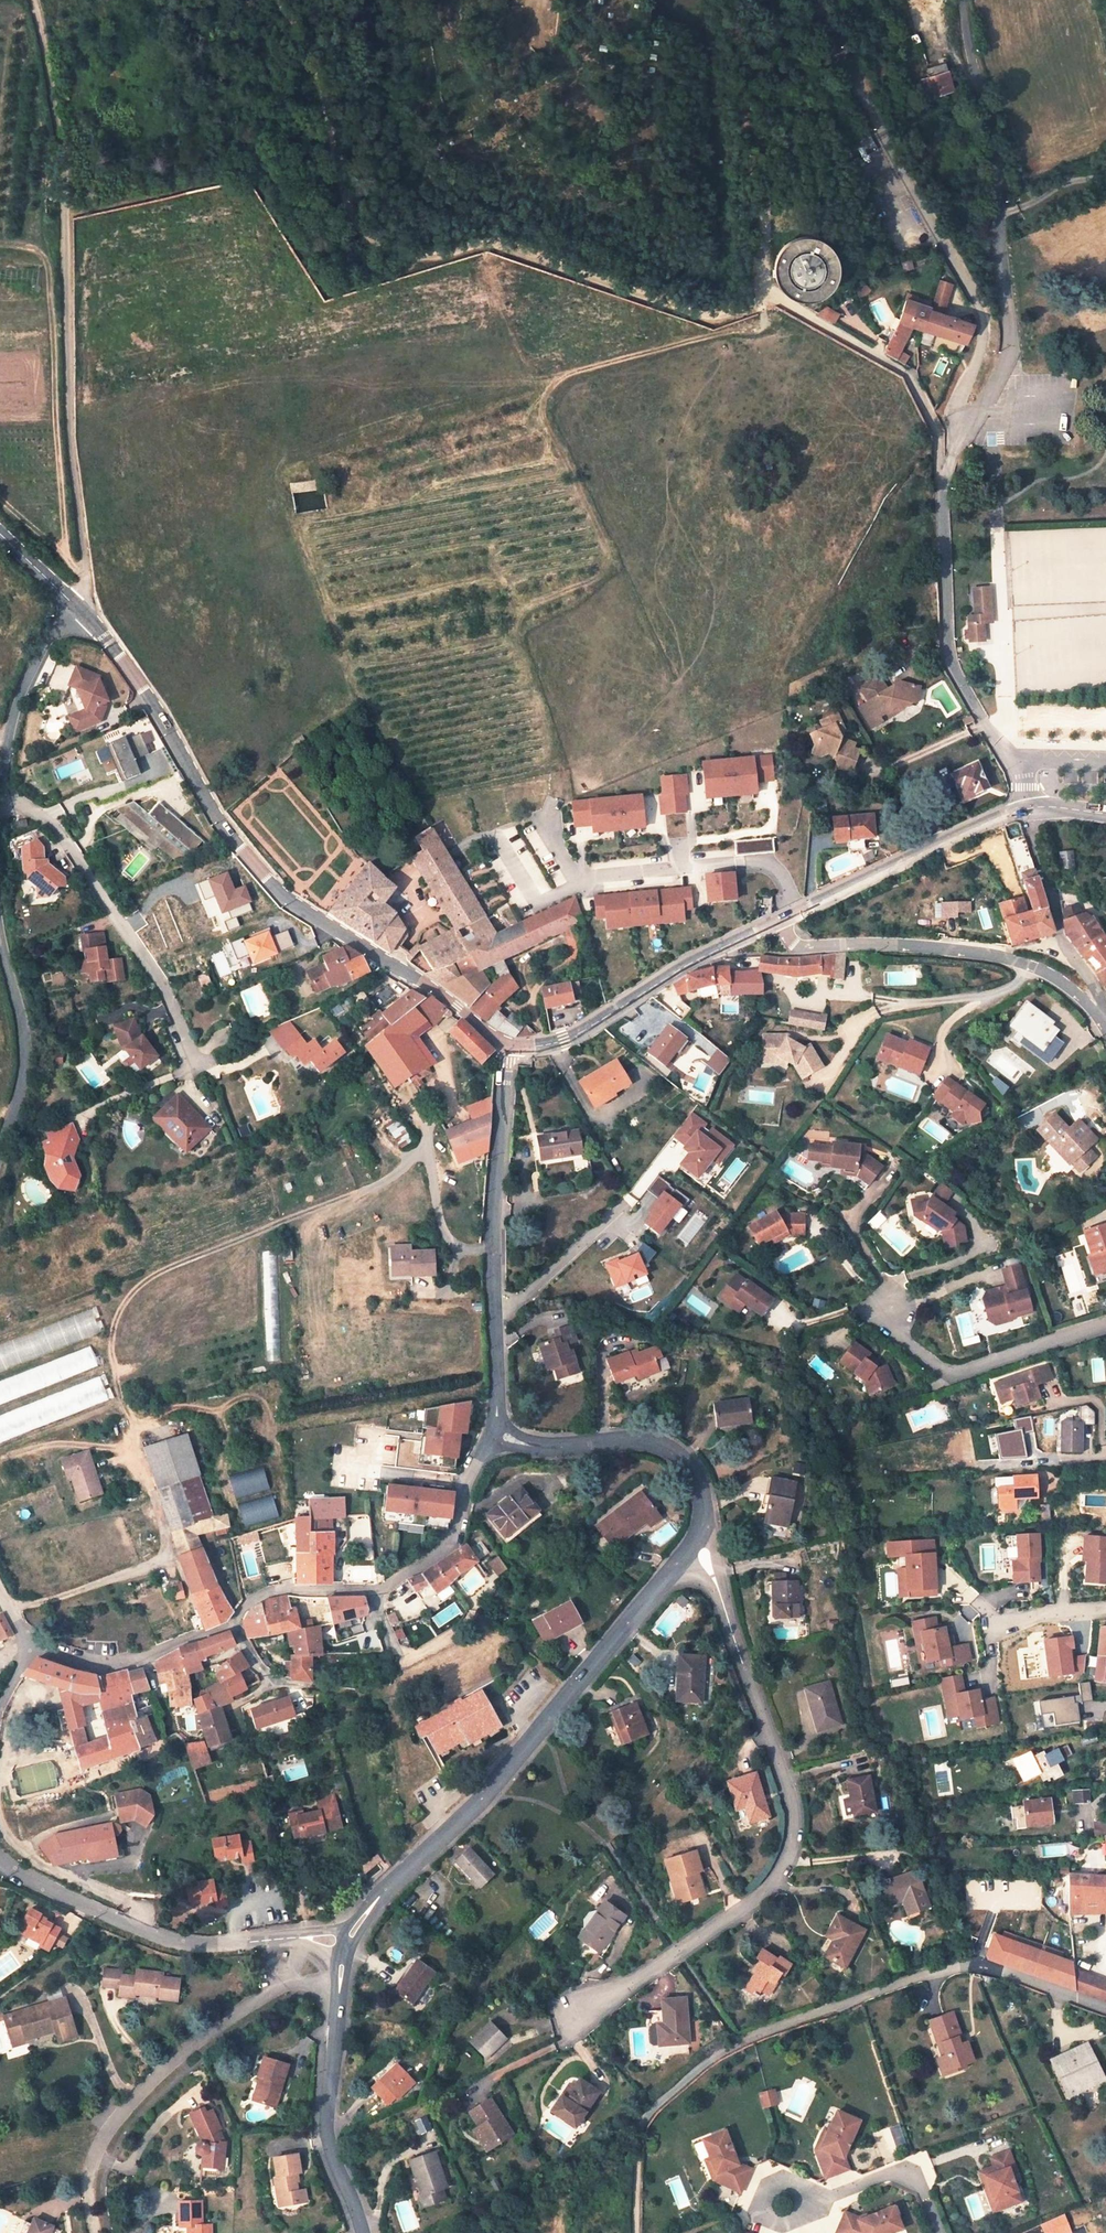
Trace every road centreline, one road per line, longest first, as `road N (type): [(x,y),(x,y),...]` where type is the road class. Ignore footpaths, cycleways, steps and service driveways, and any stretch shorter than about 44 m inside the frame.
road 1 (track): [(15,1616),(161,1555),(163,1533),(112,1357),(127,1299),(162,1272),(369,1189)]
road 2 (track): [(284,0),(319,80),(345,200),(373,241),(434,257),(491,243),(701,314),(722,315),(770,295)]
road 3 (tertiary): [(80,606),(222,828),(279,898),(437,993),(507,1046)]
road 4 (unclassified): [(31,0),(67,156),(85,566),(80,606)]
road 5 (residential): [(568,2020),(760,1895),(790,1849),(789,1794),(696,1540)]
road 6 (residential): [(696,1540),(479,1803),(377,1900),(350,1943)]
road 7 (residential): [(641,2123),(655,2098),(737,2039),(953,1964),(1006,1970),(1105,2007)]
road 8 (residential): [(967,421),(959,398),(984,336),(981,311),(813,0)]
road 9 (residential): [(967,421),(1005,360),(1010,336),(997,157),(984,91),(967,58),(959,0)]
road 10 (residential): [(96,2232),(90,2162),(134,2097),(216,2027),(350,1943)]
road 11 (residential): [(507,1046),(494,1205),(494,1428)]
road 12 (residential): [(350,1943),(184,1943),(99,1913),(2,1860)]
road 13 (residential): [(1101,1024),(1076,993),(1029,965),(920,946),(804,948),(779,922)]
road 14 (residential): [(194,1071),(152,969),(62,841),(44,821),(0,804)]
road 15 (residential): [(1020,765),(948,657),(942,506),(949,452)]
road 16 (residential): [(761,218),(770,295),(908,375),(949,452)]
road 17 (tertiary): [(507,1046),(561,1042),(681,969),(779,922)]
road 18 (residential): [(350,1943),(327,2132),(363,2232)]
road 19 (residential): [(494,1428),(546,1448),(629,1440),(673,1450),(702,1490),(696,1540)]
road 20 (residential): [(884,1309),(896,1339),(951,1374),(1105,1324)]
road 21 (residential): [(577,883),(758,864),(772,868),(803,910)]
road 22 (tertiary): [(803,910),(1028,809)]
road 23 (residential): [(369,1591),(450,1544),(467,1477),(494,1428)]
road 24 (residential): [(1030,822),(1063,945),(1101,1001),(1101,1024)]
road 25 (track): [(644,2113),(569,2174),(464,2232)]
road 26 (residential): [(31,1643),(115,1663),(234,1626)]
road 27 (residential): [(0,1142),(23,1078),(24,1041),(0,944)]
road 28 (residential): [(0,783),(11,723),(40,656),(80,606)]
road 29 (track): [(384,1700),(405,1871)]
road 30 (residential): [(940,2232),(911,2173),(815,2204)]
road 31 (residential): [(234,1626),(246,1604),(273,1591),(369,1591)]
road 32 (residential): [(815,2204),(789,2184),(774,2187),(764,2212),(782,2223),(809,2213)]
road 33 (residential): [(495,835),(537,902),(577,883)]

